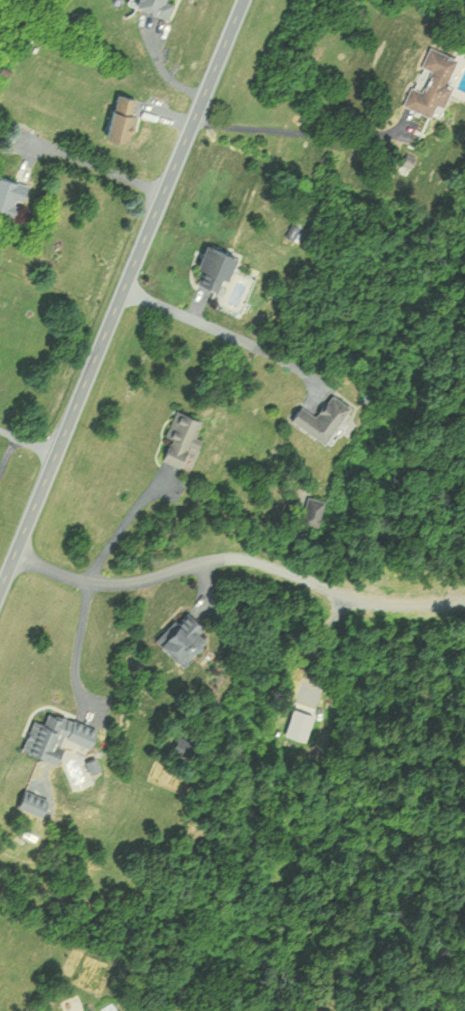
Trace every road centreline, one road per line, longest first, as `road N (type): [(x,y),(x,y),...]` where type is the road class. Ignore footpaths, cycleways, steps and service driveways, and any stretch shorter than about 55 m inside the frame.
road 1 (tertiary): [(0,588),(243,0)]

